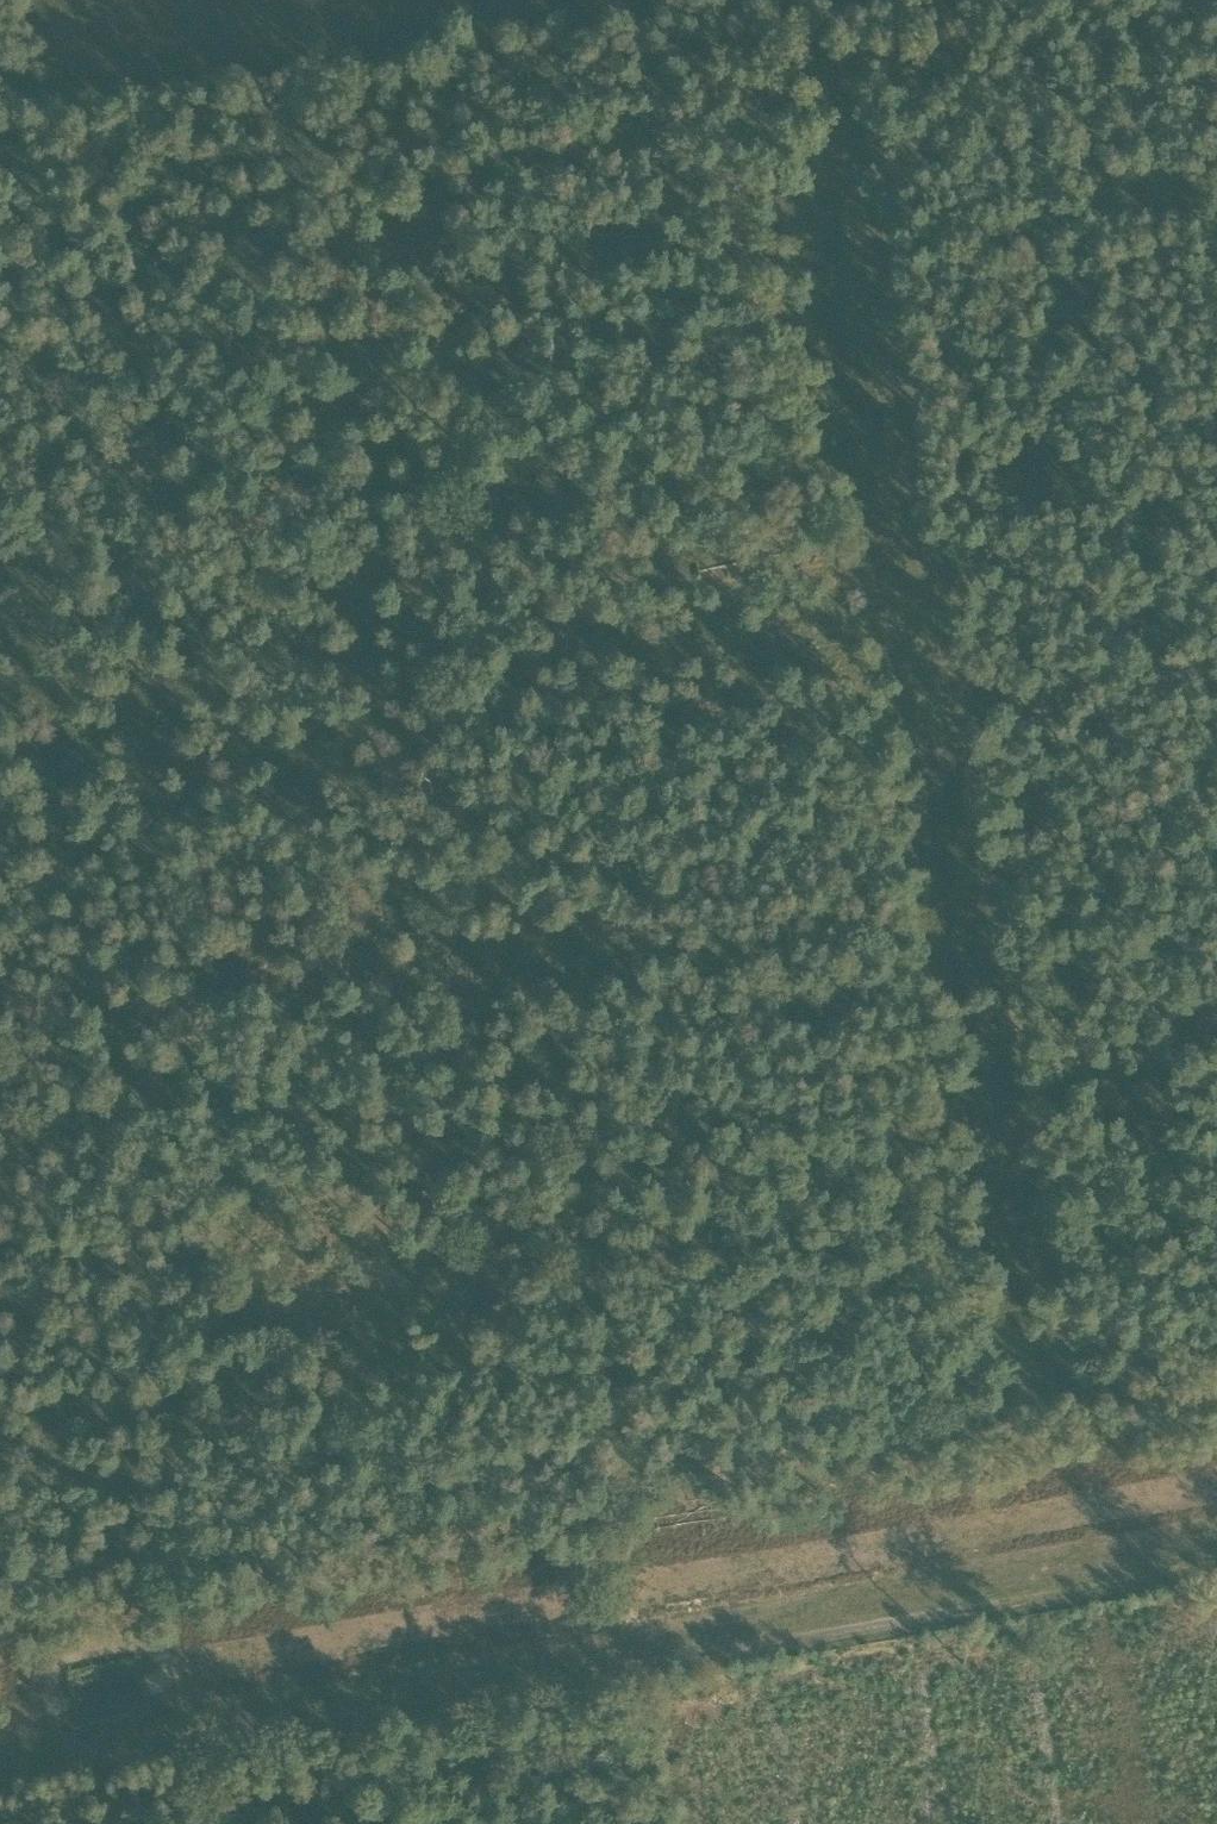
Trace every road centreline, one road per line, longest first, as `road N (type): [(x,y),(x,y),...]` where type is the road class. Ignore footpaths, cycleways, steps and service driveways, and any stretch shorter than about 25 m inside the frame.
road 1 (track): [(0,1786),(1216,1574)]
road 2 (track): [(0,1816),(70,1803),(232,1798),(372,1823)]

